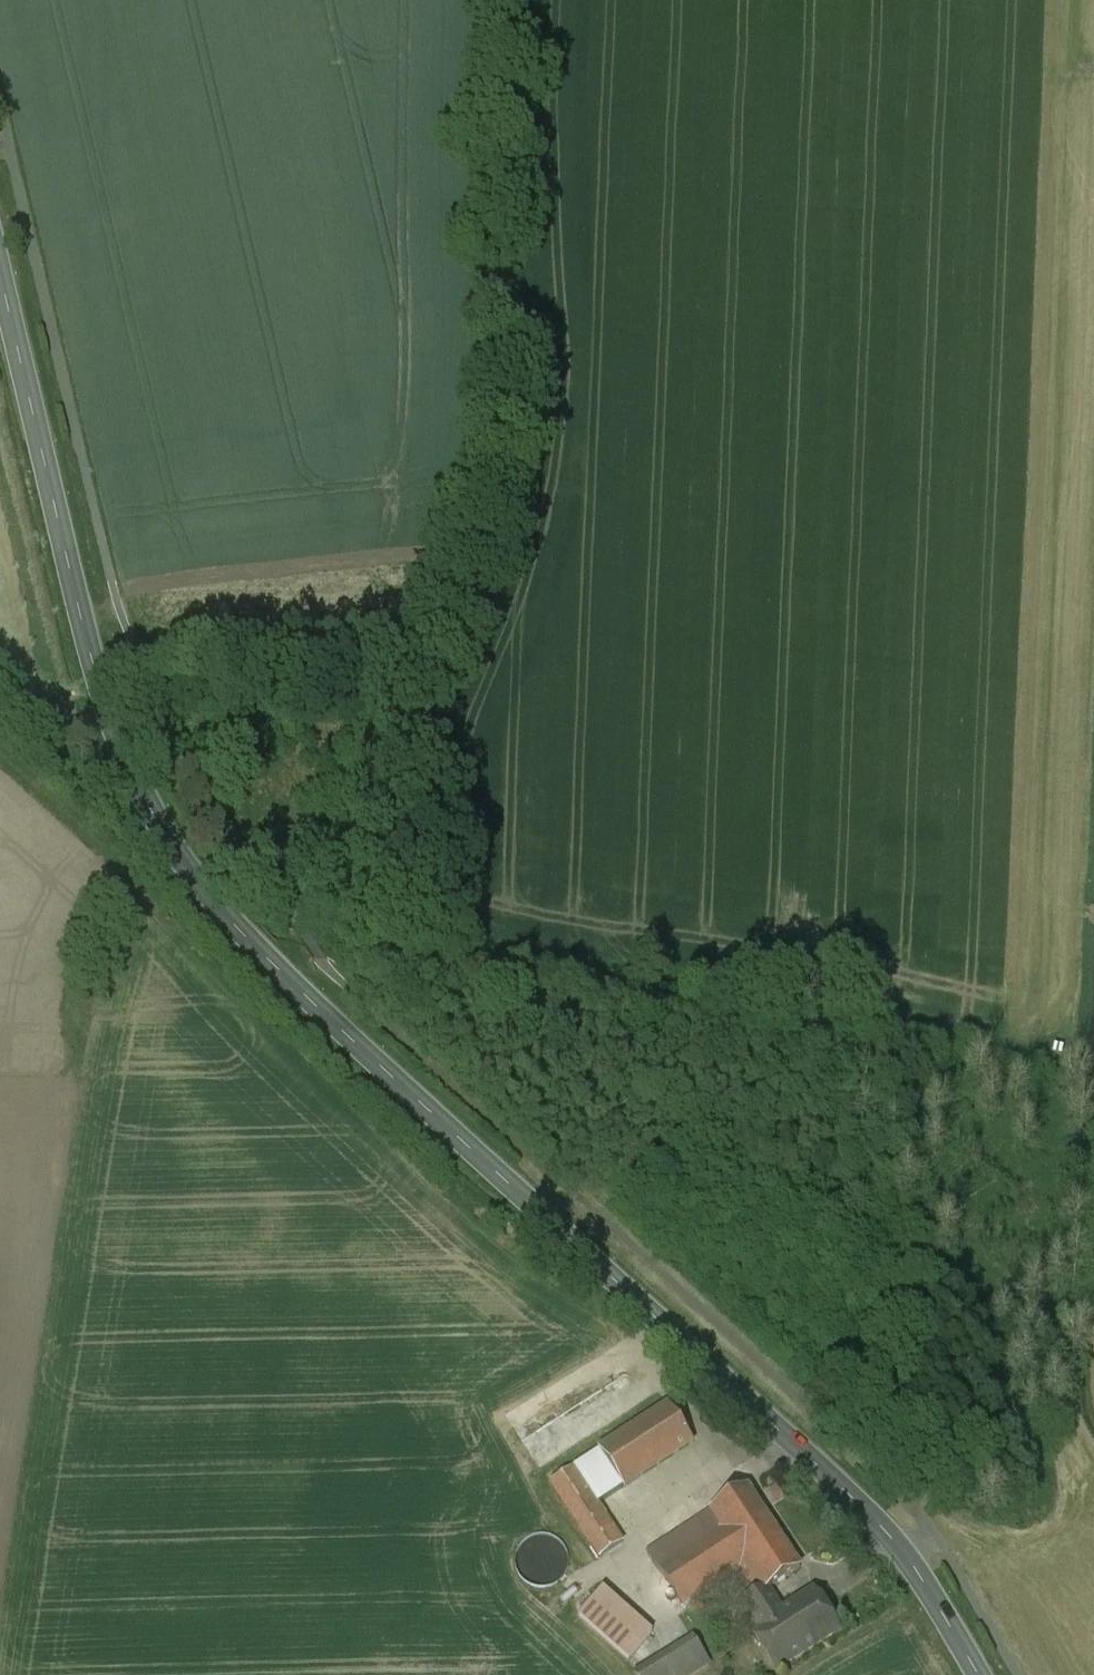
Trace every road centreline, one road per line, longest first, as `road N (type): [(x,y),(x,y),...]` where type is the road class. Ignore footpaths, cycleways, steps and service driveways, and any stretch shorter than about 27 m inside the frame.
road 1 (secondary): [(0,271),(95,668),(172,848),(287,977),(871,1516),(904,1554),(977,1674)]

